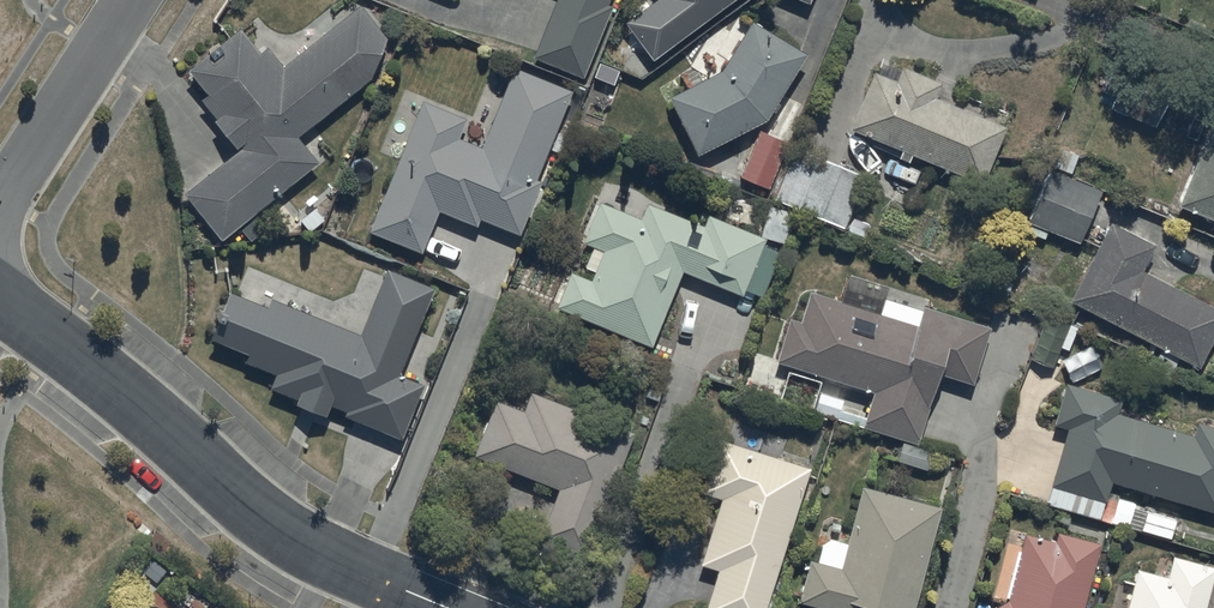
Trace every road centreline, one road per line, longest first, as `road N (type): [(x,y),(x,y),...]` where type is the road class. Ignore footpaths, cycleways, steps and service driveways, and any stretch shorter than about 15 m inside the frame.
road 1 (residential): [(447,607),(302,544),(140,403),(0,296)]
road 2 (residential): [(131,0),(0,206)]

